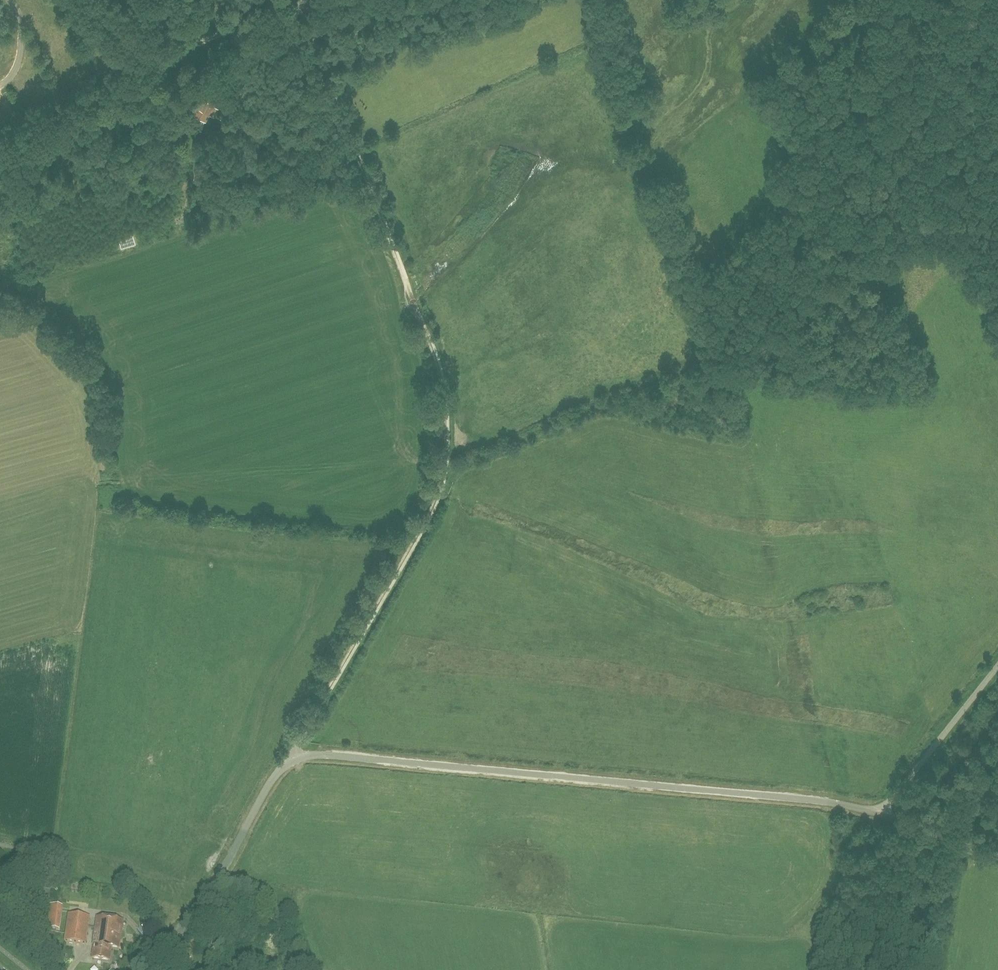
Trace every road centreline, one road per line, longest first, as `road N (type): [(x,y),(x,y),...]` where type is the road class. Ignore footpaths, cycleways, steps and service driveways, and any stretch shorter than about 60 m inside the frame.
road 1 (unclassified): [(140,969),(196,913),(283,769),(307,758),(818,801),(880,815)]
road 2 (track): [(288,766),(434,499),(444,420),(436,366),(409,292),(300,15),(289,7)]
road 3 (track): [(100,0),(174,53),(289,7)]
road 4 (unclassified): [(880,815),(997,671)]
road 5 (unclassified): [(880,815),(997,857)]

